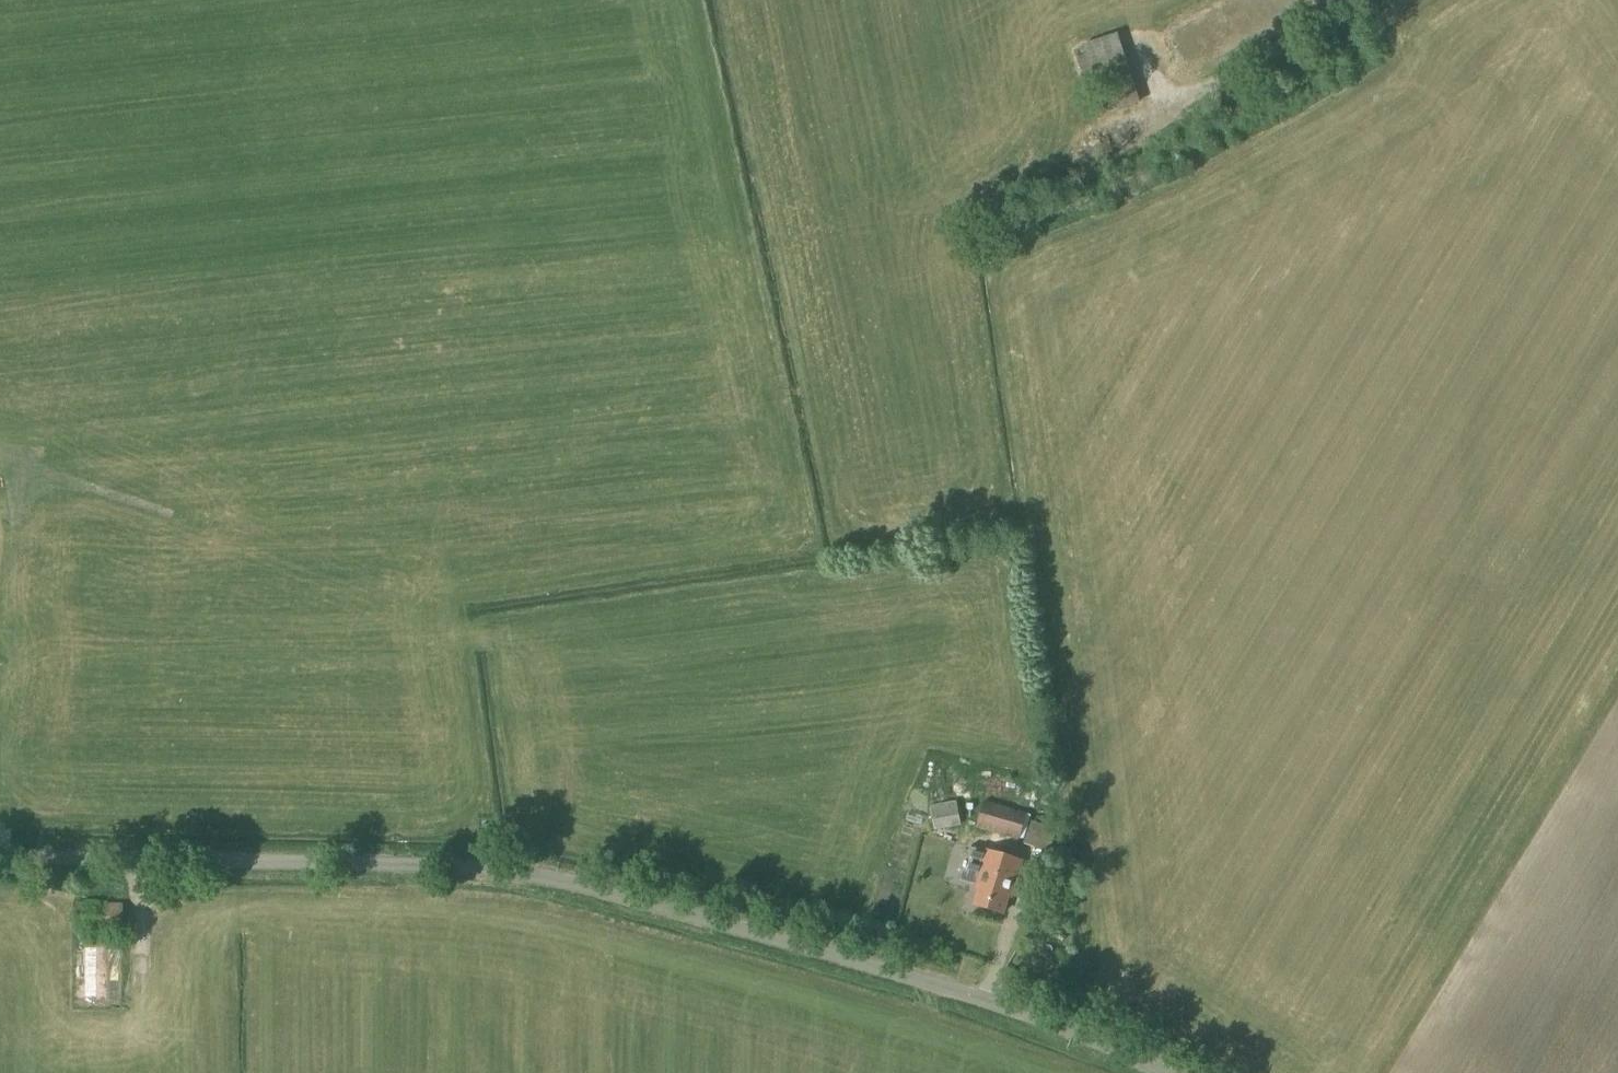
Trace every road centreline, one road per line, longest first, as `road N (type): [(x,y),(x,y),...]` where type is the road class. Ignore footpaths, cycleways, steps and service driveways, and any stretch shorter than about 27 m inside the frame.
road 1 (unclassified): [(1163,1072),(1066,1026),(503,871),(0,856)]

